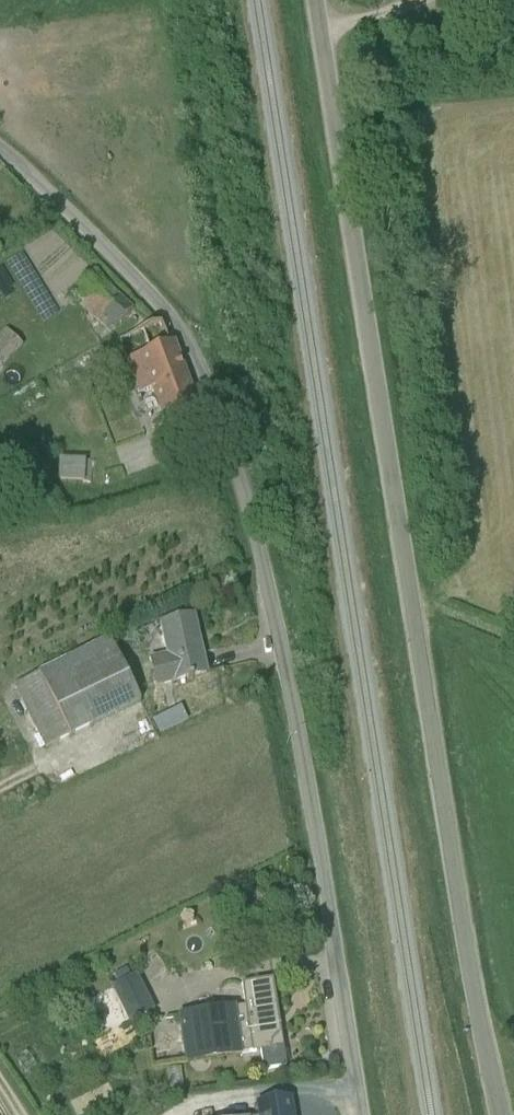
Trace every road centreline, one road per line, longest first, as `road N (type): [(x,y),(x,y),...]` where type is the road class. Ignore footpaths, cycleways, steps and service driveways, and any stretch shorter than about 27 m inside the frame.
road 1 (unclassified): [(501,1114),(472,984),(309,0)]
road 2 (unclassified): [(358,1114),(294,713),(229,443),(168,315),(0,152)]

